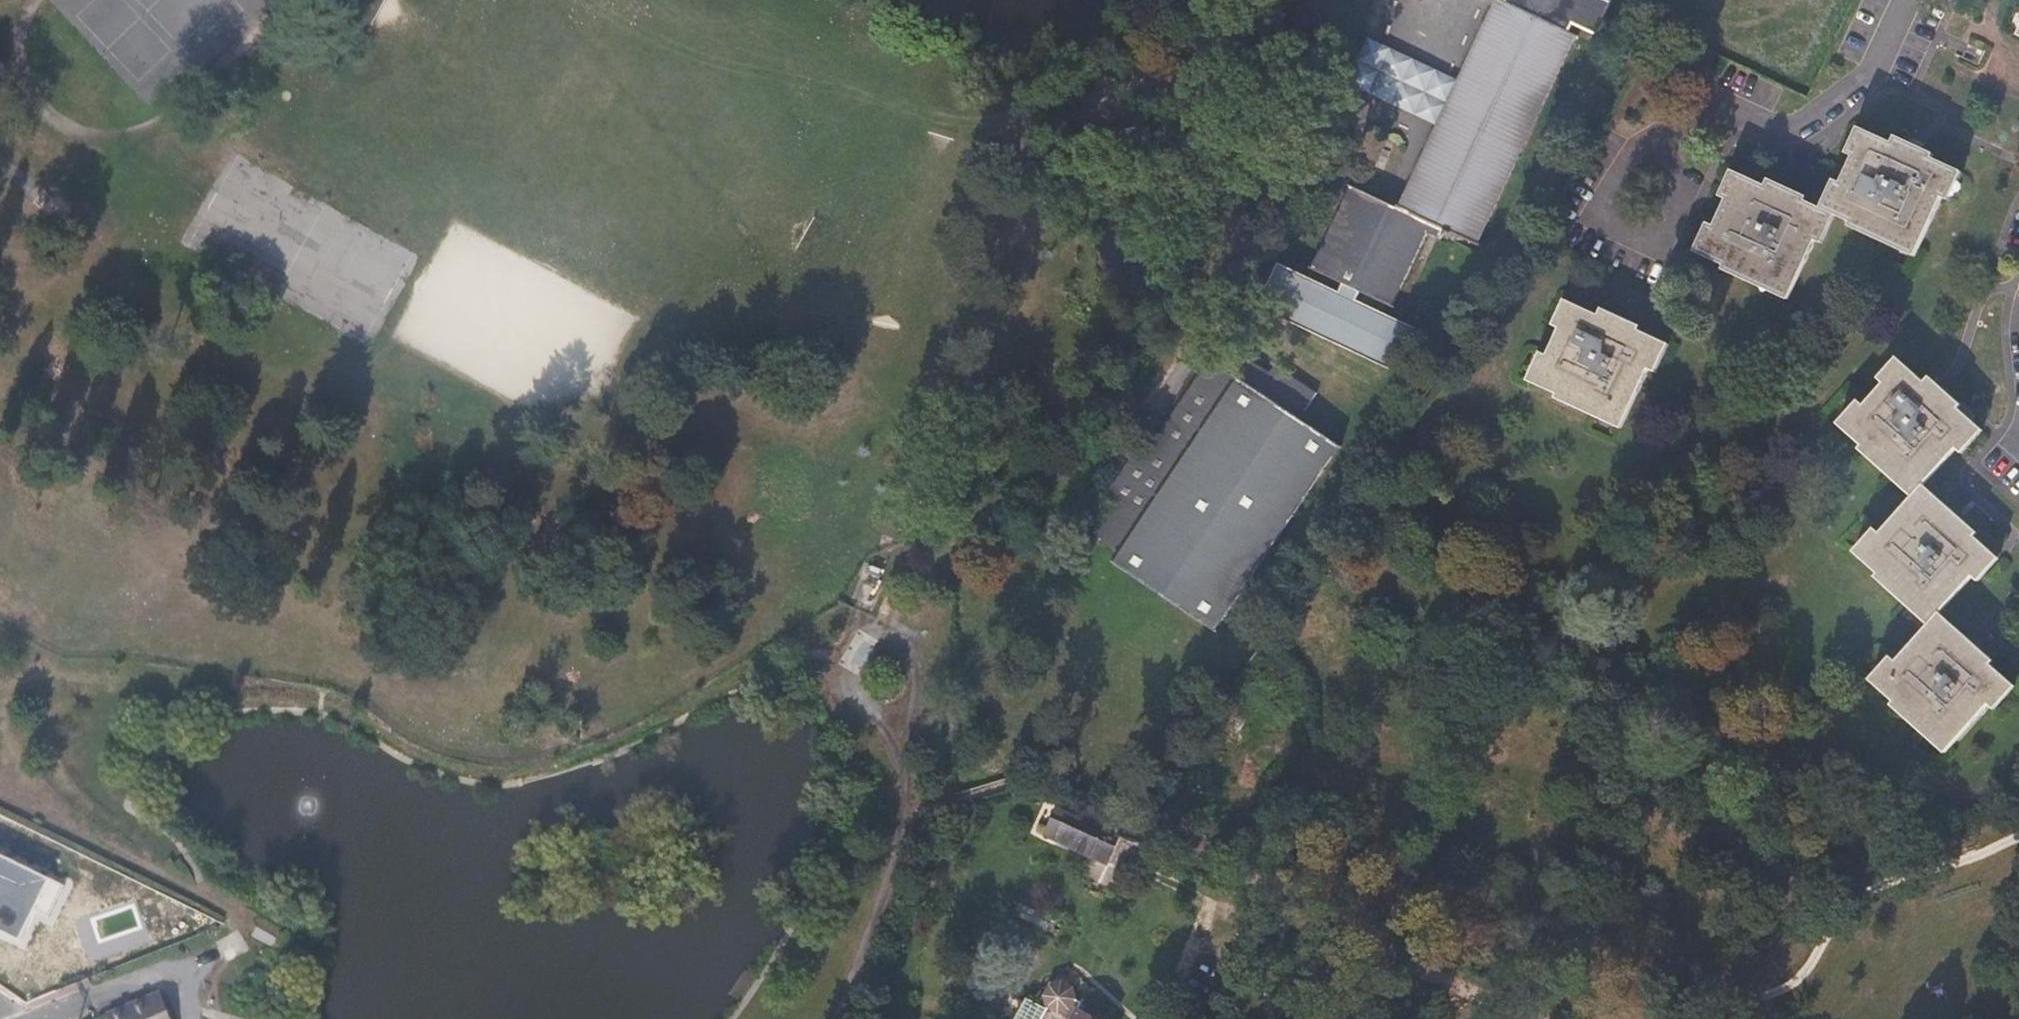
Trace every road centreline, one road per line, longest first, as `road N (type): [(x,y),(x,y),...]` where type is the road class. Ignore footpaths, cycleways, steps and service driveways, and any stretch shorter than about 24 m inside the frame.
road 1 (unknown): [(729,698),(658,739),(509,783),(462,779),(404,759),(332,716)]

